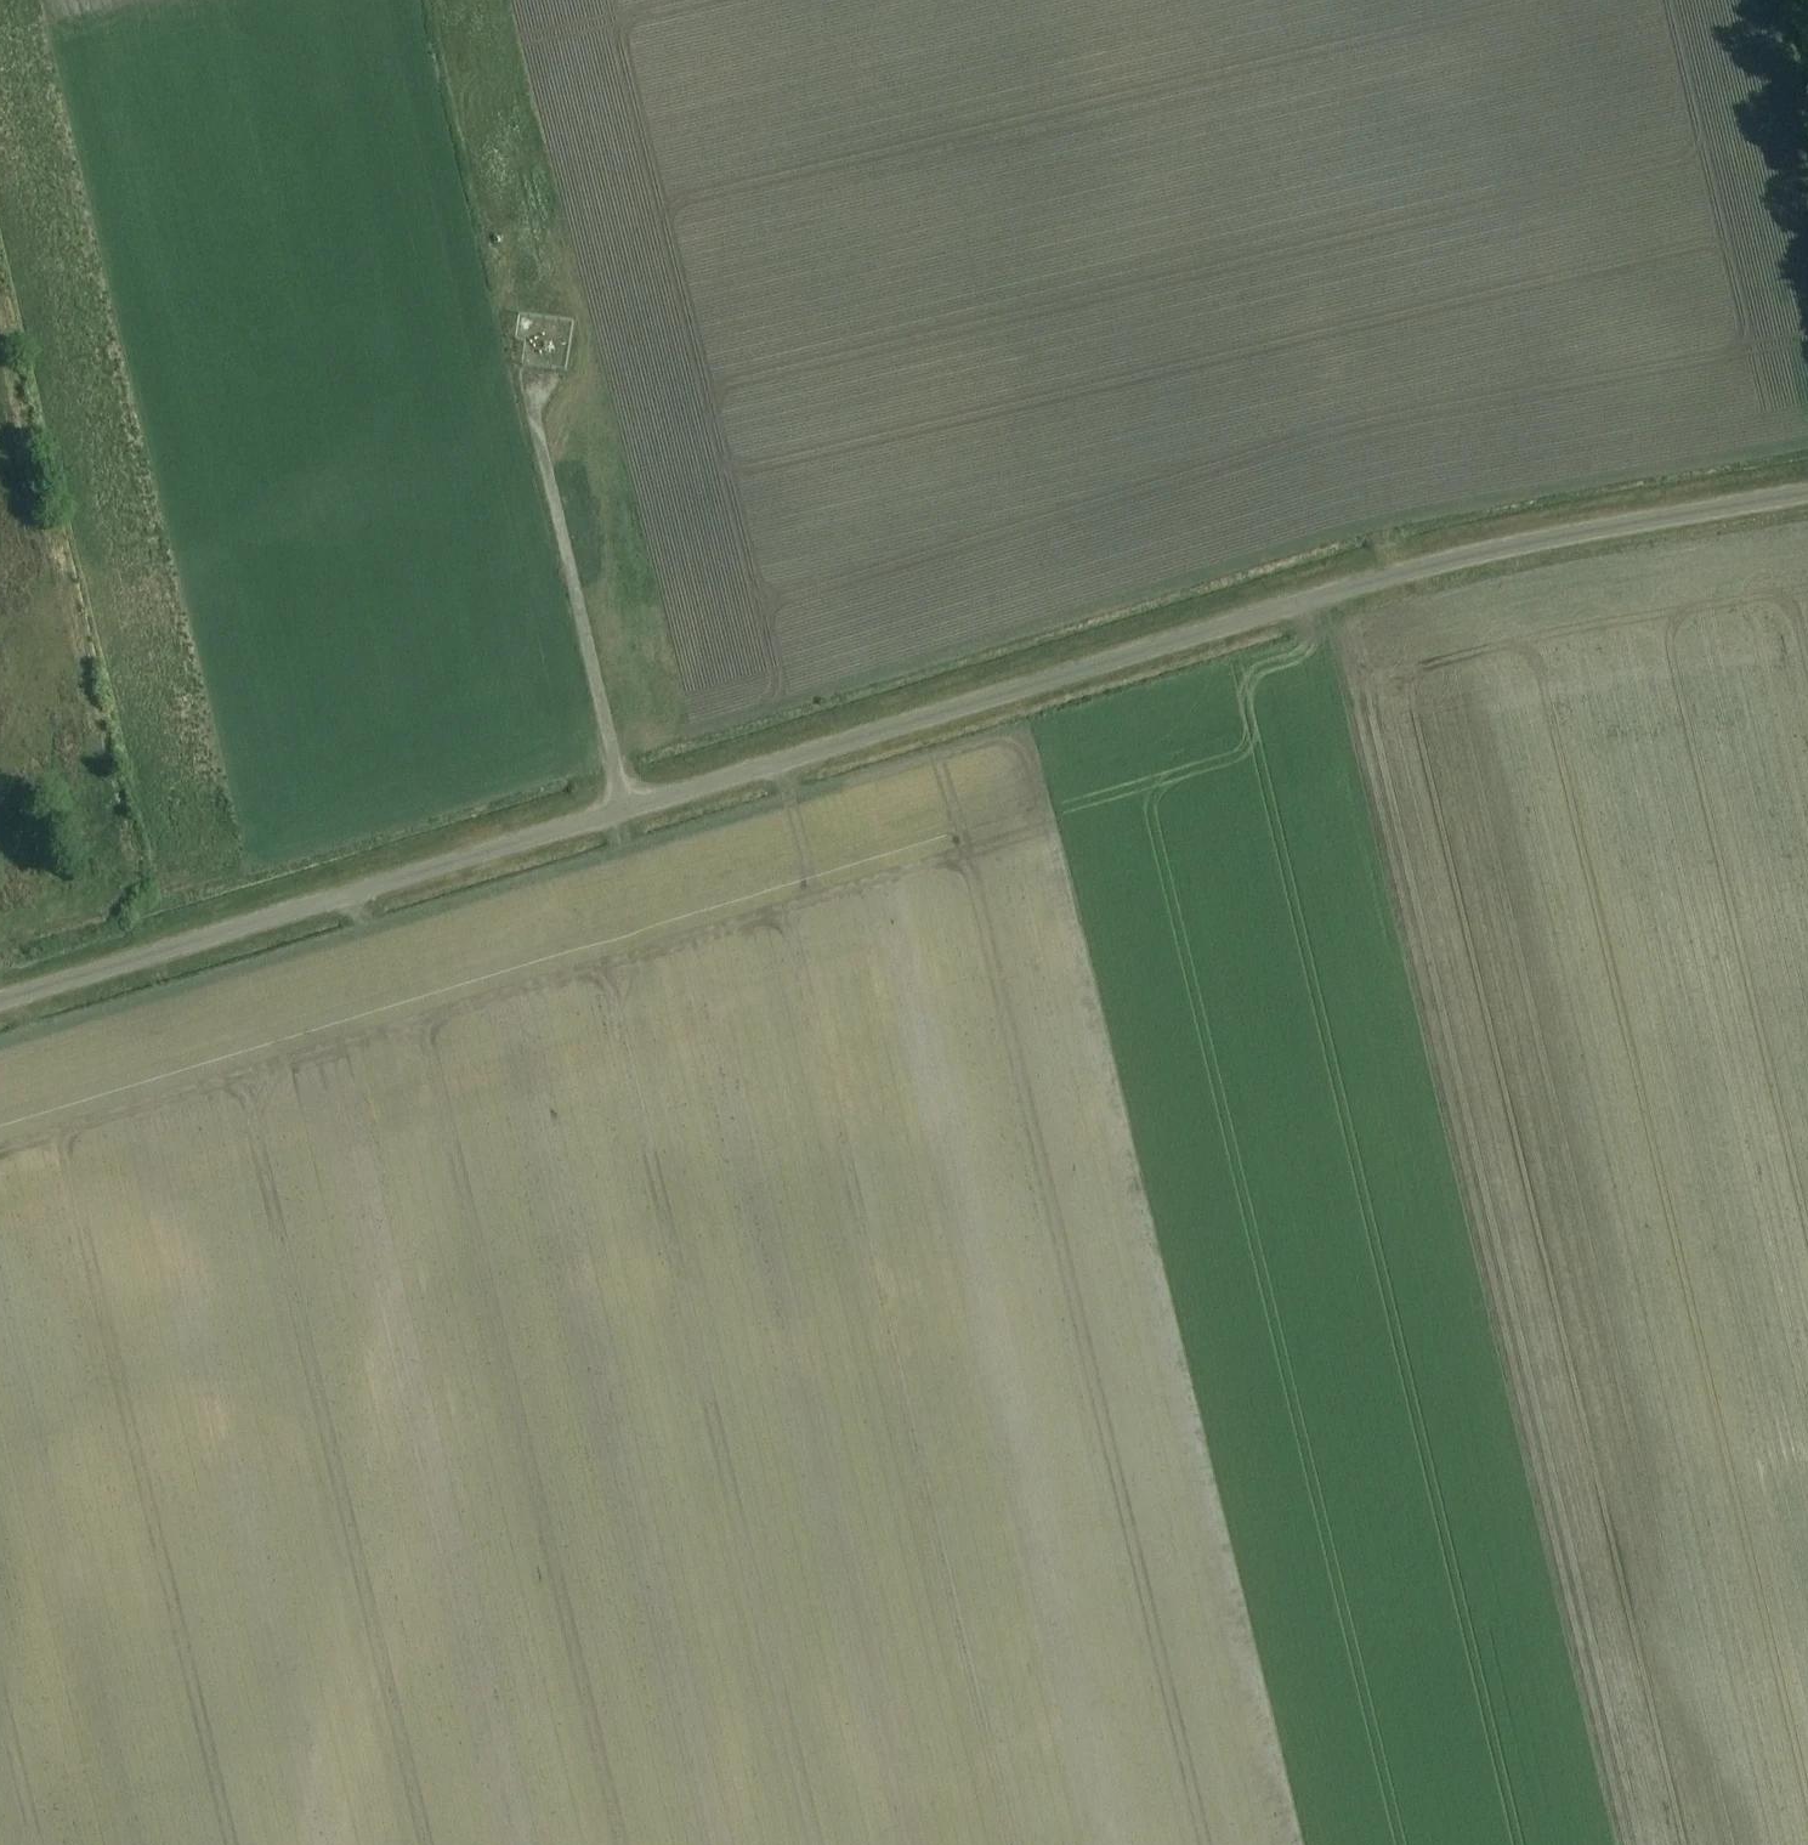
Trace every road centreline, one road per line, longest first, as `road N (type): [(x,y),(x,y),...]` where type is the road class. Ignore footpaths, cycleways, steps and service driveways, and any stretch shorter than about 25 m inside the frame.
road 1 (tertiary): [(0,1001),(1395,575),(1521,544),(1807,493)]

